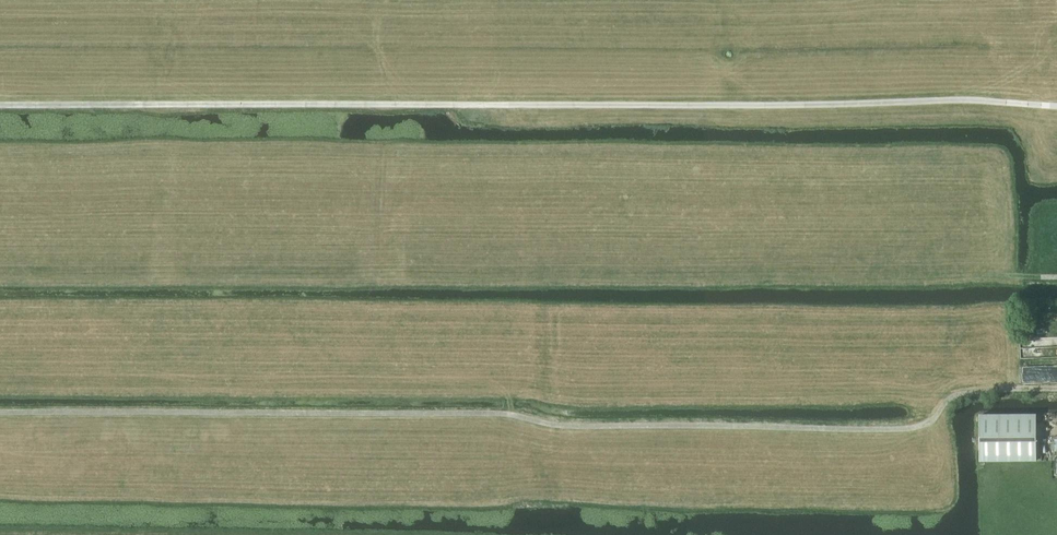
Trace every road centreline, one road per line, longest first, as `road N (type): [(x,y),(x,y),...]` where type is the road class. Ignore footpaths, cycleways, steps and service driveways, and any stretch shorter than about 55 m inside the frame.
road 1 (track): [(1056,390),(958,396),(920,426),(899,430),(569,426),(490,413),(0,412)]
road 2 (track): [(1056,108),(934,101),(0,105)]

